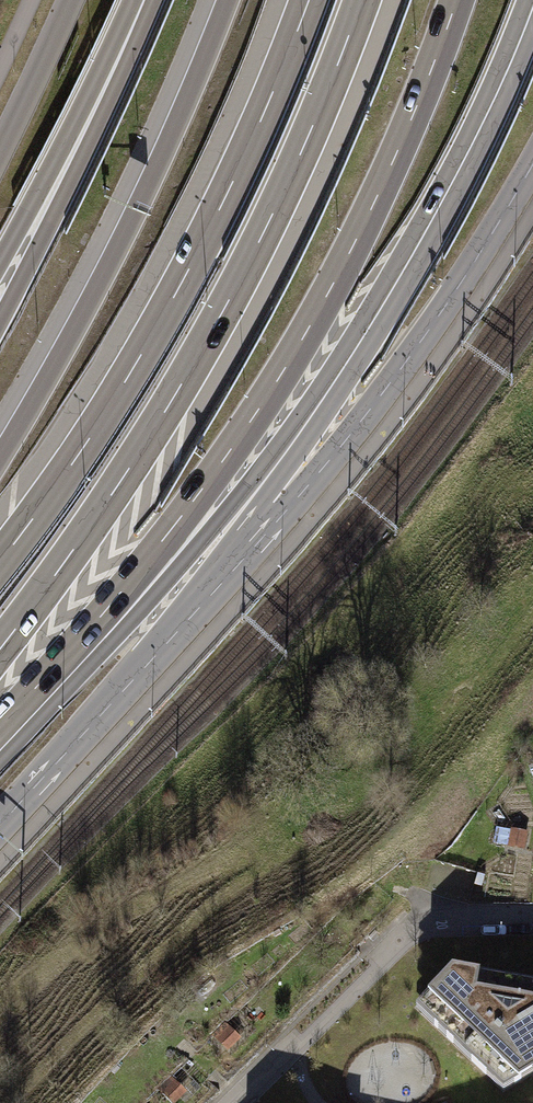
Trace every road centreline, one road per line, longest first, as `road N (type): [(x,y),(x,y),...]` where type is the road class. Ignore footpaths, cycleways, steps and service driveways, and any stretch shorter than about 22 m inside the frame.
road 1 (motorway): [(0,724),(120,592),(278,379),(371,208),(457,0)]
road 2 (motorway): [(0,651),(125,477),(222,316),(308,140),(362,0)]
road 3 (motorway): [(0,766),(271,448),(441,204)]
road 4 (motorway): [(307,0),(180,283),(74,458),(0,559)]
road 5 (primary): [(204,604),(363,418),(532,164)]
road 6 (motorway): [(226,0),(92,294),(0,455)]
road 7 (motorway): [(204,604),(373,338),(441,204)]
road 8 (residential): [(532,920),(412,925),(233,1102)]
road 9 (motorway): [(143,0),(0,291)]
road 10 (primary): [(0,819),(204,604)]
road 11 (motorway): [(441,204),(532,5)]
road 12 (primary): [(70,0),(0,148)]

